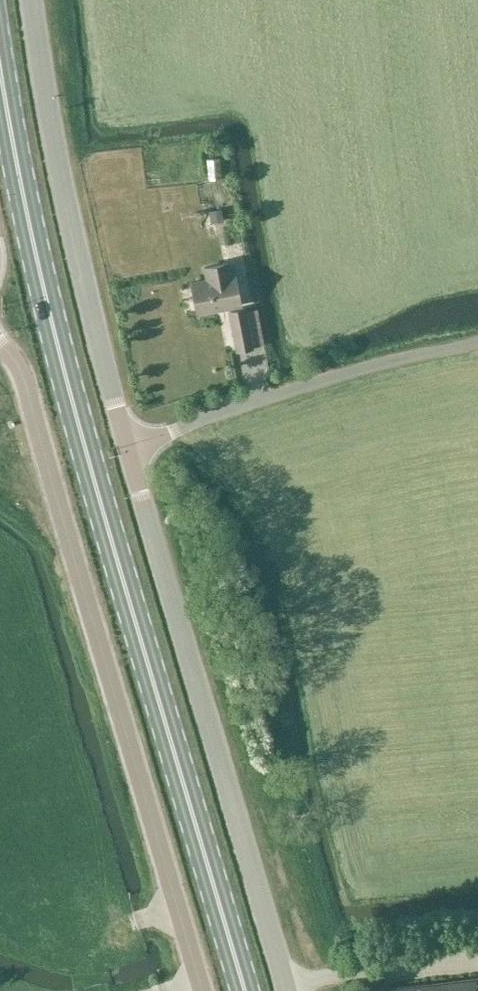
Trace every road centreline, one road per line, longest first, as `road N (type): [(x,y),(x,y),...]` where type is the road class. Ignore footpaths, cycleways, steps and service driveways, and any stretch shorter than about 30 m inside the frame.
road 1 (primary): [(246,990),(53,325),(0,82)]
road 2 (unclassified): [(0,344),(31,405),(202,990)]
road 3 (unclassified): [(287,990),(128,445)]
road 4 (unclassified): [(128,445),(91,310),(33,0)]
road 5 (unclassified): [(128,445),(477,341)]

